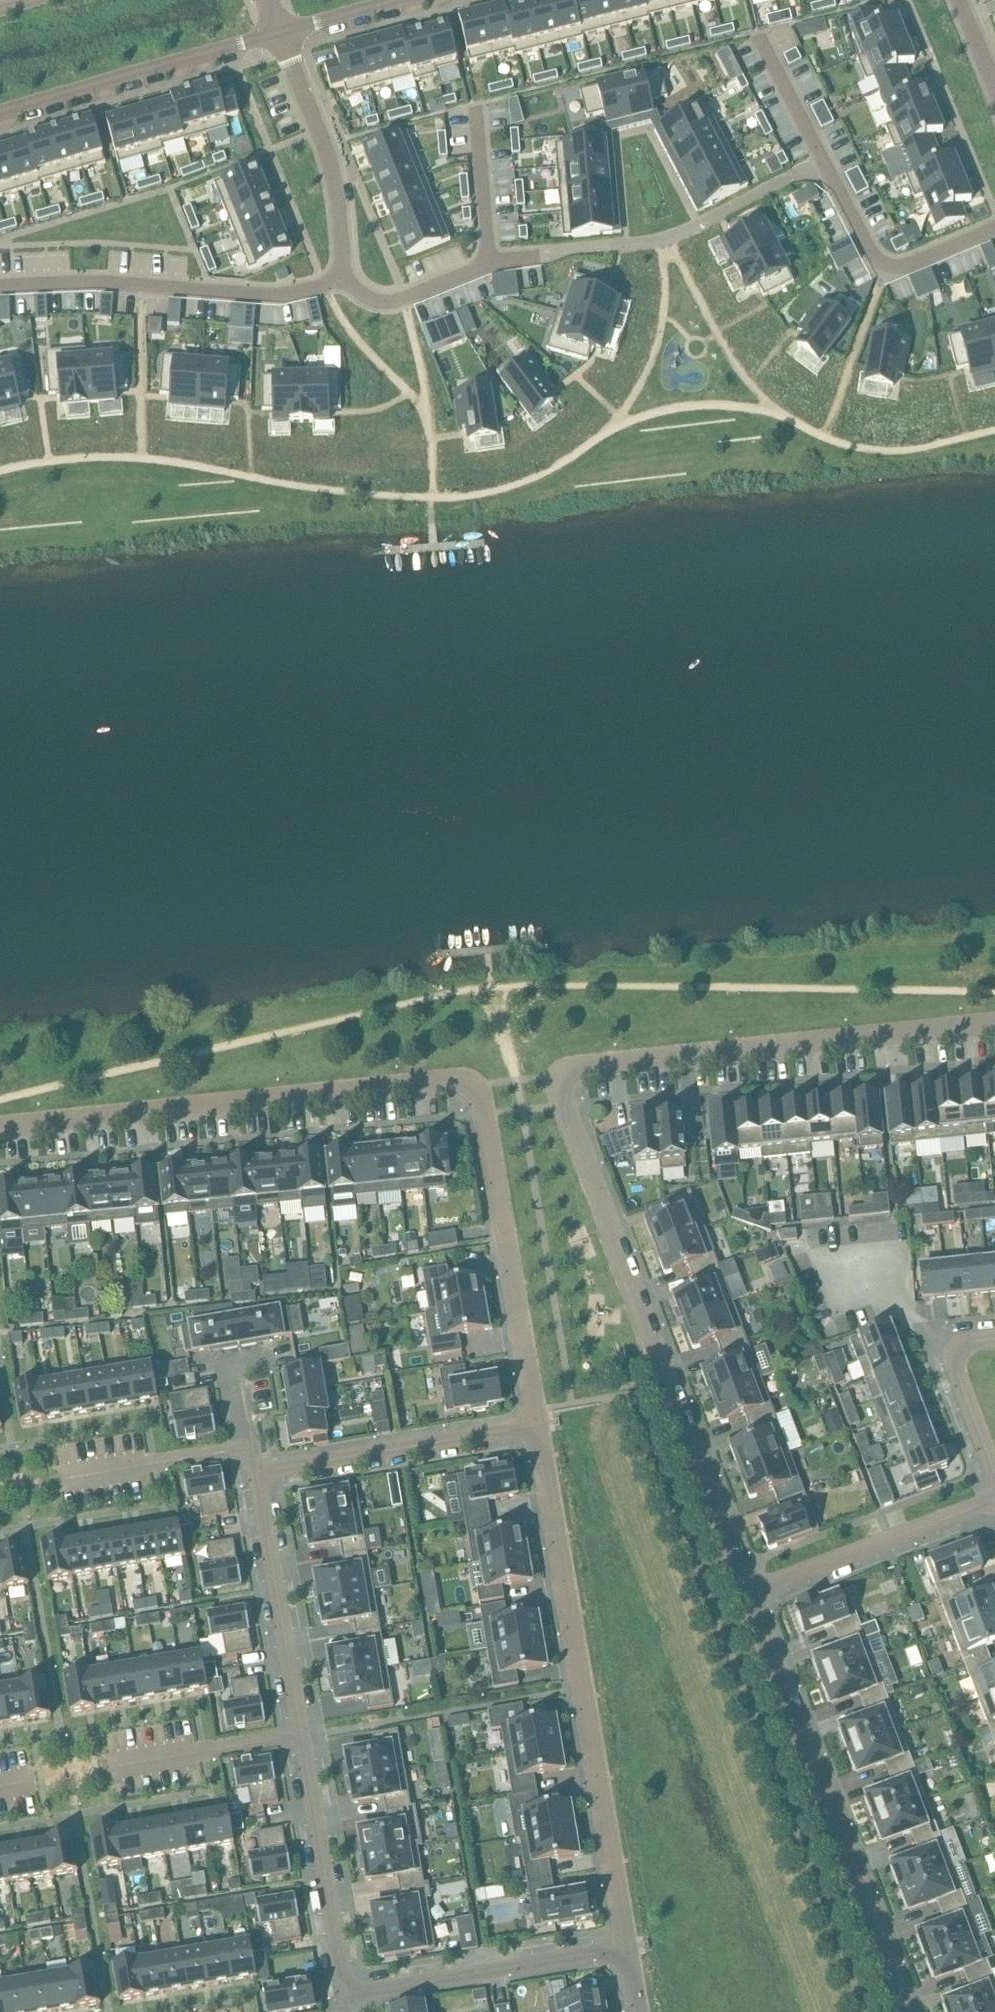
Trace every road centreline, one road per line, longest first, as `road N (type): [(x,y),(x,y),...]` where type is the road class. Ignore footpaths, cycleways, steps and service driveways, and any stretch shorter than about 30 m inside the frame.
road 1 (residential): [(748,1593),(562,1077),(587,1065),(994,1023)]
road 2 (residential): [(0,1130),(448,1080),(474,1085),(485,1113),(536,1425)]
road 3 (residential): [(627,1948),(536,1425)]
road 4 (residential): [(905,2011),(748,1593)]
road 5 (residential): [(489,263),(664,241),(824,166)]
road 6 (residential): [(0,285),(94,282),(277,295),(342,274)]
road 7 (tertiary): [(0,114),(280,31)]
road 8 (residential): [(536,1425),(256,1473)]
road 9 (residential): [(627,1948),(351,1992)]
road 10 (residential): [(256,1473),(301,1737)]
road 11 (residential): [(748,1593),(994,1500)]
road 12 (residential): [(301,1737),(351,1992)]
road 13 (residential): [(280,31),(329,156),(342,274)]
road 14 (residential): [(824,166),(886,269),(994,227)]
road 15 (residential): [(301,1737),(110,1771)]
road 16 (residential): [(282,1353),(225,1362),(240,1448),(256,1473)]
road 17 (residential): [(994,1471),(956,1362),(966,1344),(994,1339)]
road 18 (residential): [(342,274),(371,297),(393,303),(489,263)]
road 19 (residential): [(489,263),(474,104)]
road 20 (residential): [(757,31),(824,166)]
road 21 (tertiary): [(280,31),(396,0)]

